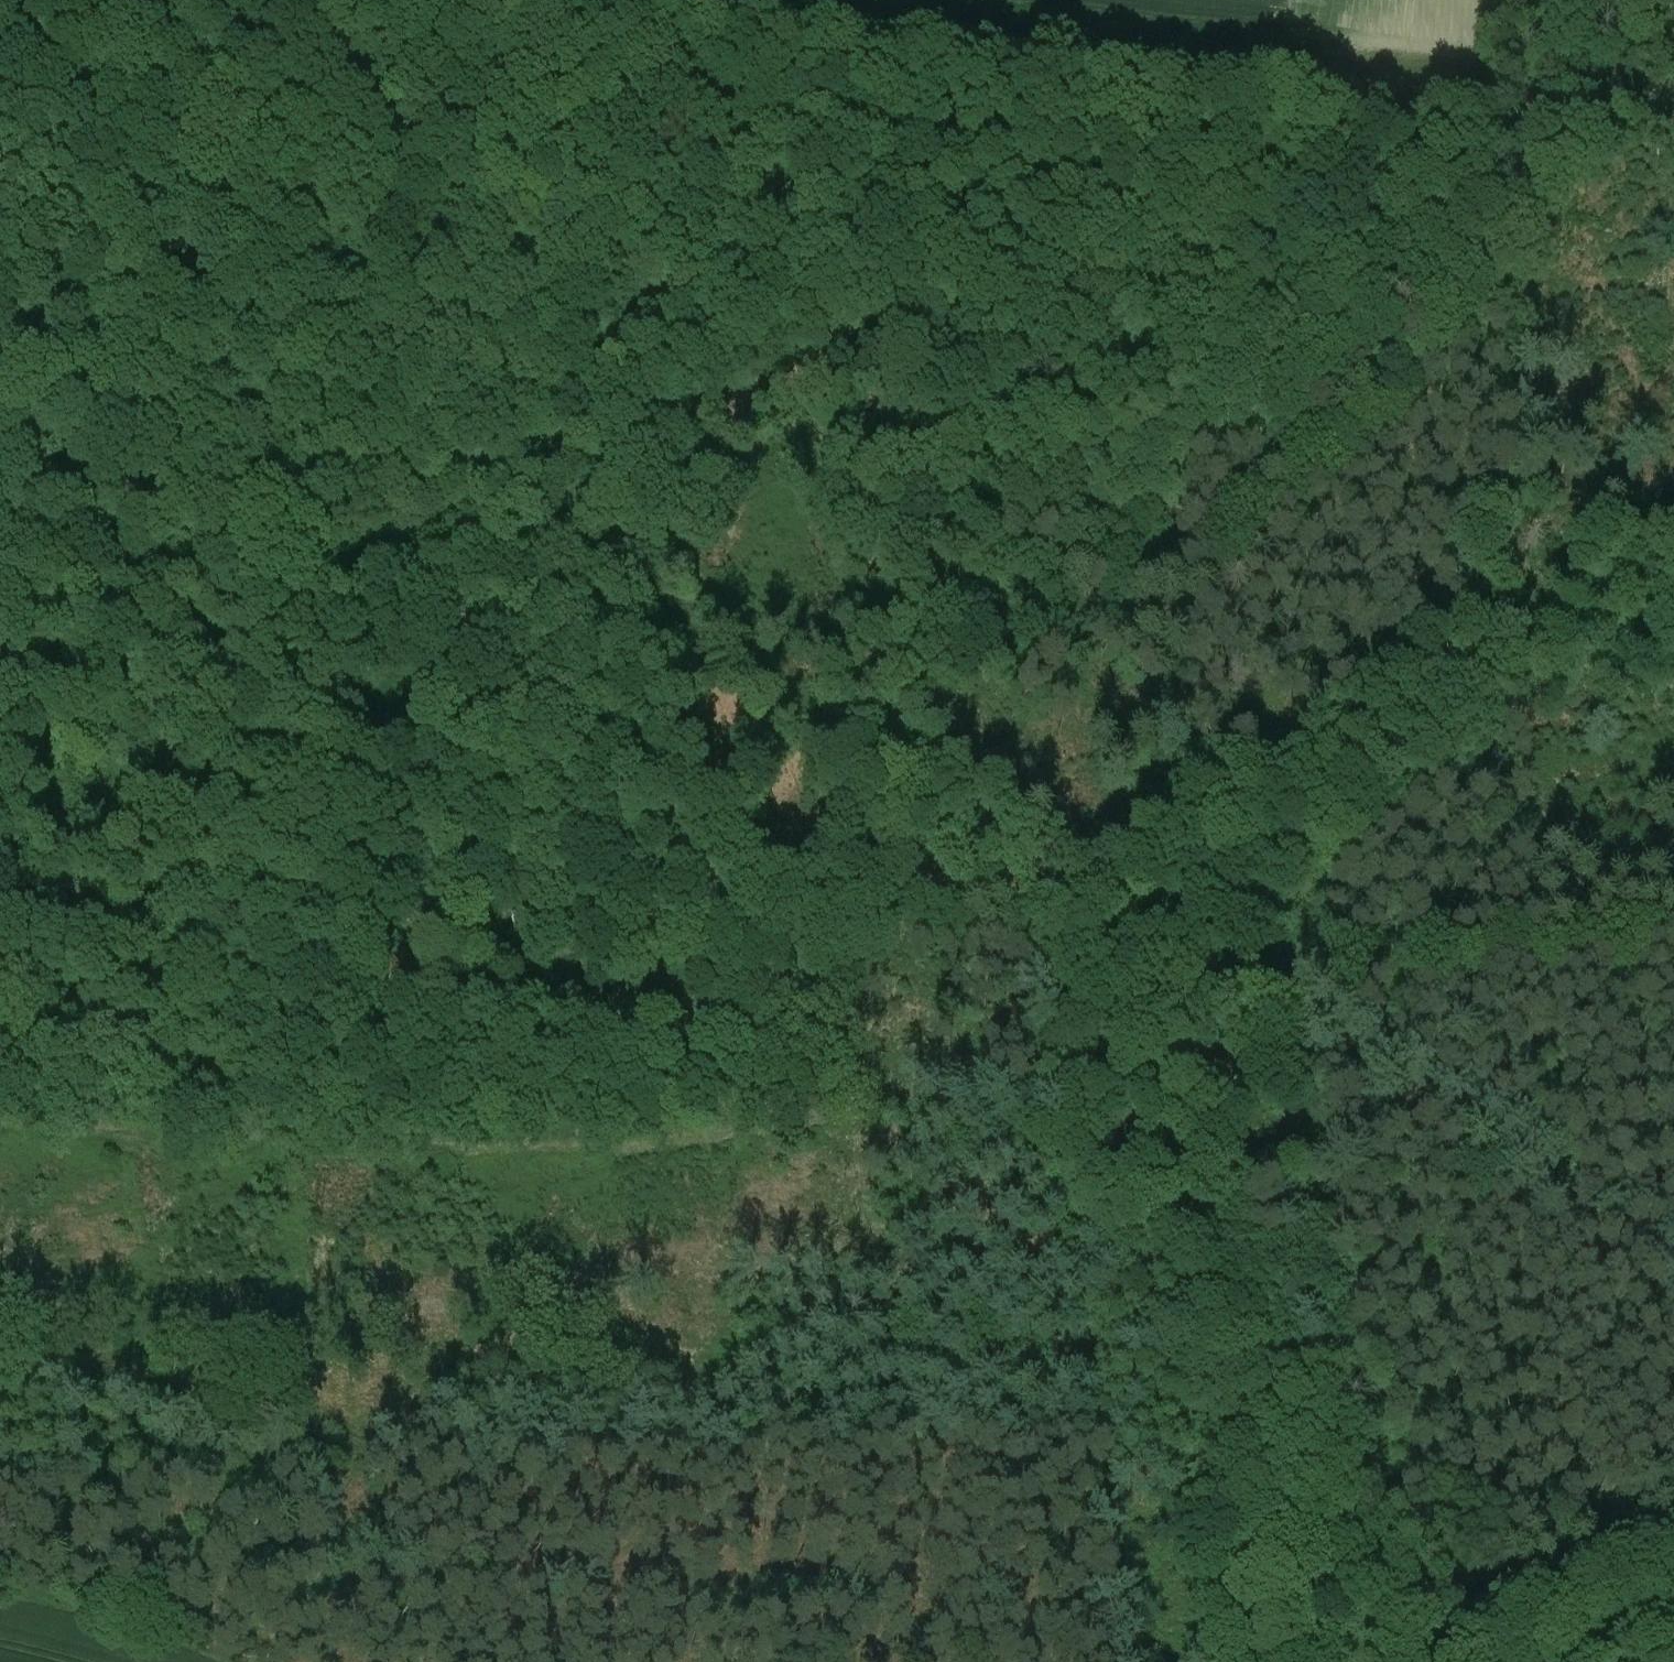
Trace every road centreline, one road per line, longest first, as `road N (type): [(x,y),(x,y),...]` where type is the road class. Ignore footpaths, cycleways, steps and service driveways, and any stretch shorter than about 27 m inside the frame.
road 1 (track): [(1549,1661),(1673,1597)]
road 2 (track): [(1491,0),(1483,137)]

